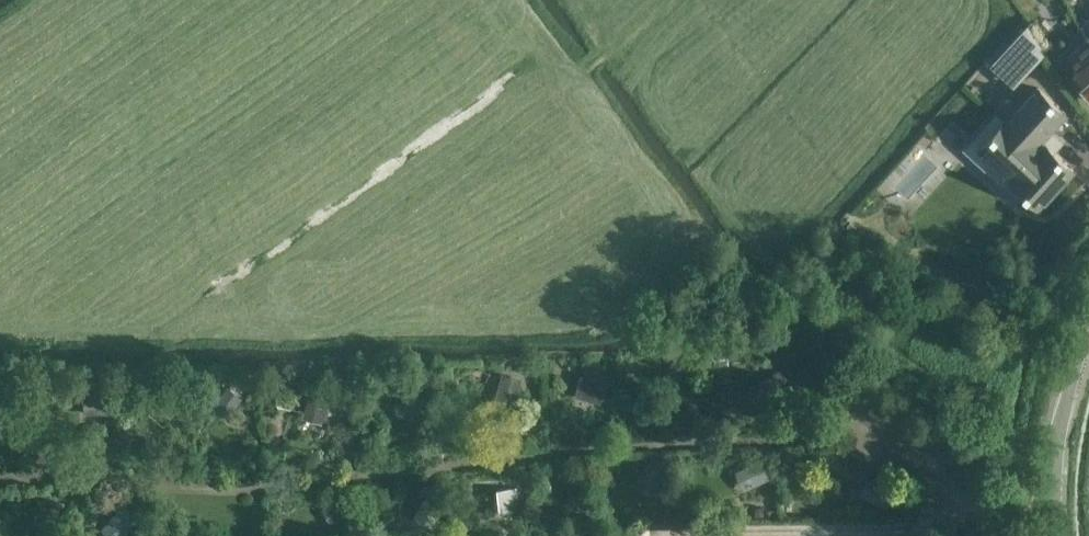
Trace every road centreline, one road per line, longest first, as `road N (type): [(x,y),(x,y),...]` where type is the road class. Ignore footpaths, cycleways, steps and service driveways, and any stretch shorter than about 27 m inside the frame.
road 1 (tertiary): [(1054,535),(1057,437),(1088,326)]

